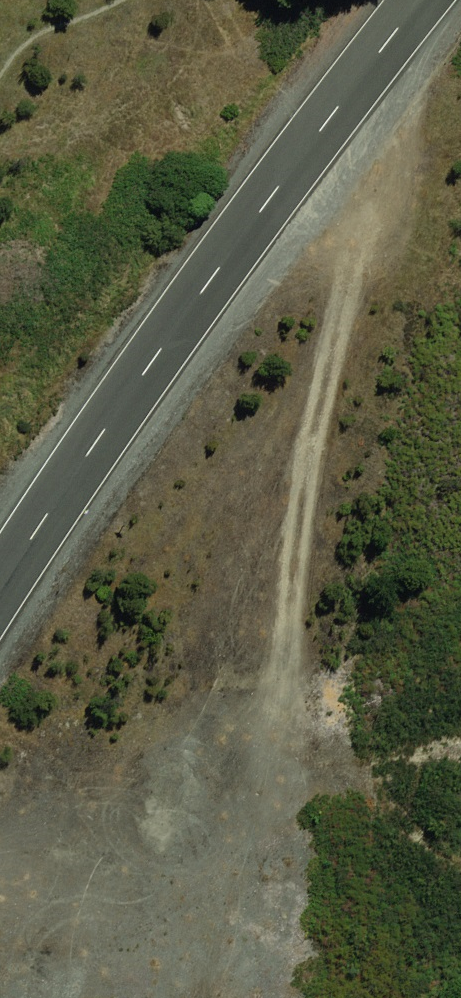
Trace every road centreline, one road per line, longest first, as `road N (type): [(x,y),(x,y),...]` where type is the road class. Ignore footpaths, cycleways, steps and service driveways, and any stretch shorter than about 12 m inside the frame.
road 1 (track): [(364,41),(371,224),(315,454),(292,687),(186,997)]
road 2 (residential): [(395,0),(0,539)]
road 3 (track): [(105,997),(0,933)]

